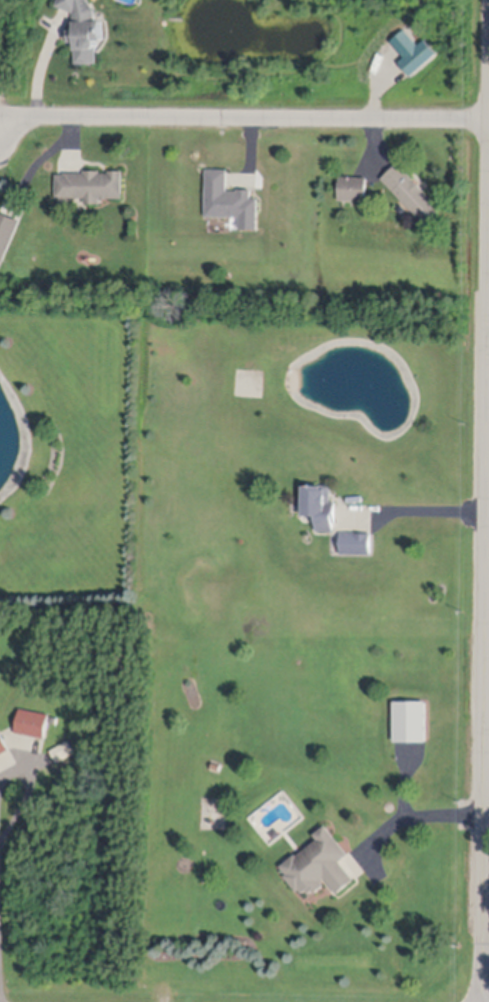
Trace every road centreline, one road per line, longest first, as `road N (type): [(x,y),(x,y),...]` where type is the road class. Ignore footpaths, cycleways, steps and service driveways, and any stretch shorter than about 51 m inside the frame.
road 1 (residential): [(484,1001),(488,348)]
road 2 (residential): [(488,122),(53,119),(0,131)]

